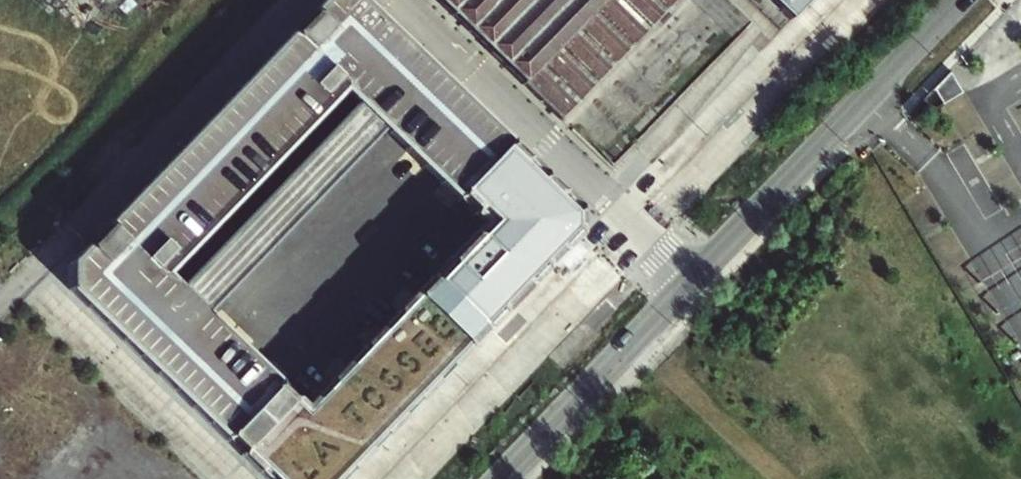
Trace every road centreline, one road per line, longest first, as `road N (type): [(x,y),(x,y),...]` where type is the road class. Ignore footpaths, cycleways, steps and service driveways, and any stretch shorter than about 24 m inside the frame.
road 1 (unclassified): [(301,0),(0,305)]
road 2 (unclassified): [(694,279),(404,0)]
road 3 (tertiary): [(694,279),(961,0)]
road 4 (tertiary): [(503,478),(694,279)]

